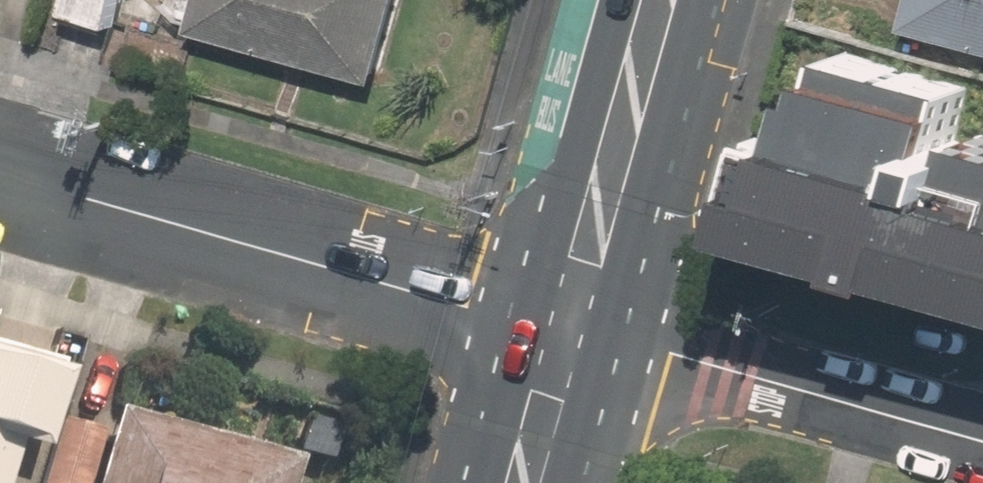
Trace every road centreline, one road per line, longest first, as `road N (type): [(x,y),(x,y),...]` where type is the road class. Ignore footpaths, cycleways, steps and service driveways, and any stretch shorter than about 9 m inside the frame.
road 1 (residential): [(0,176),(567,332)]
road 2 (residential): [(982,443),(567,332)]
road 3 (primary): [(659,0),(567,332)]
road 4 (primary): [(567,332),(525,482)]

